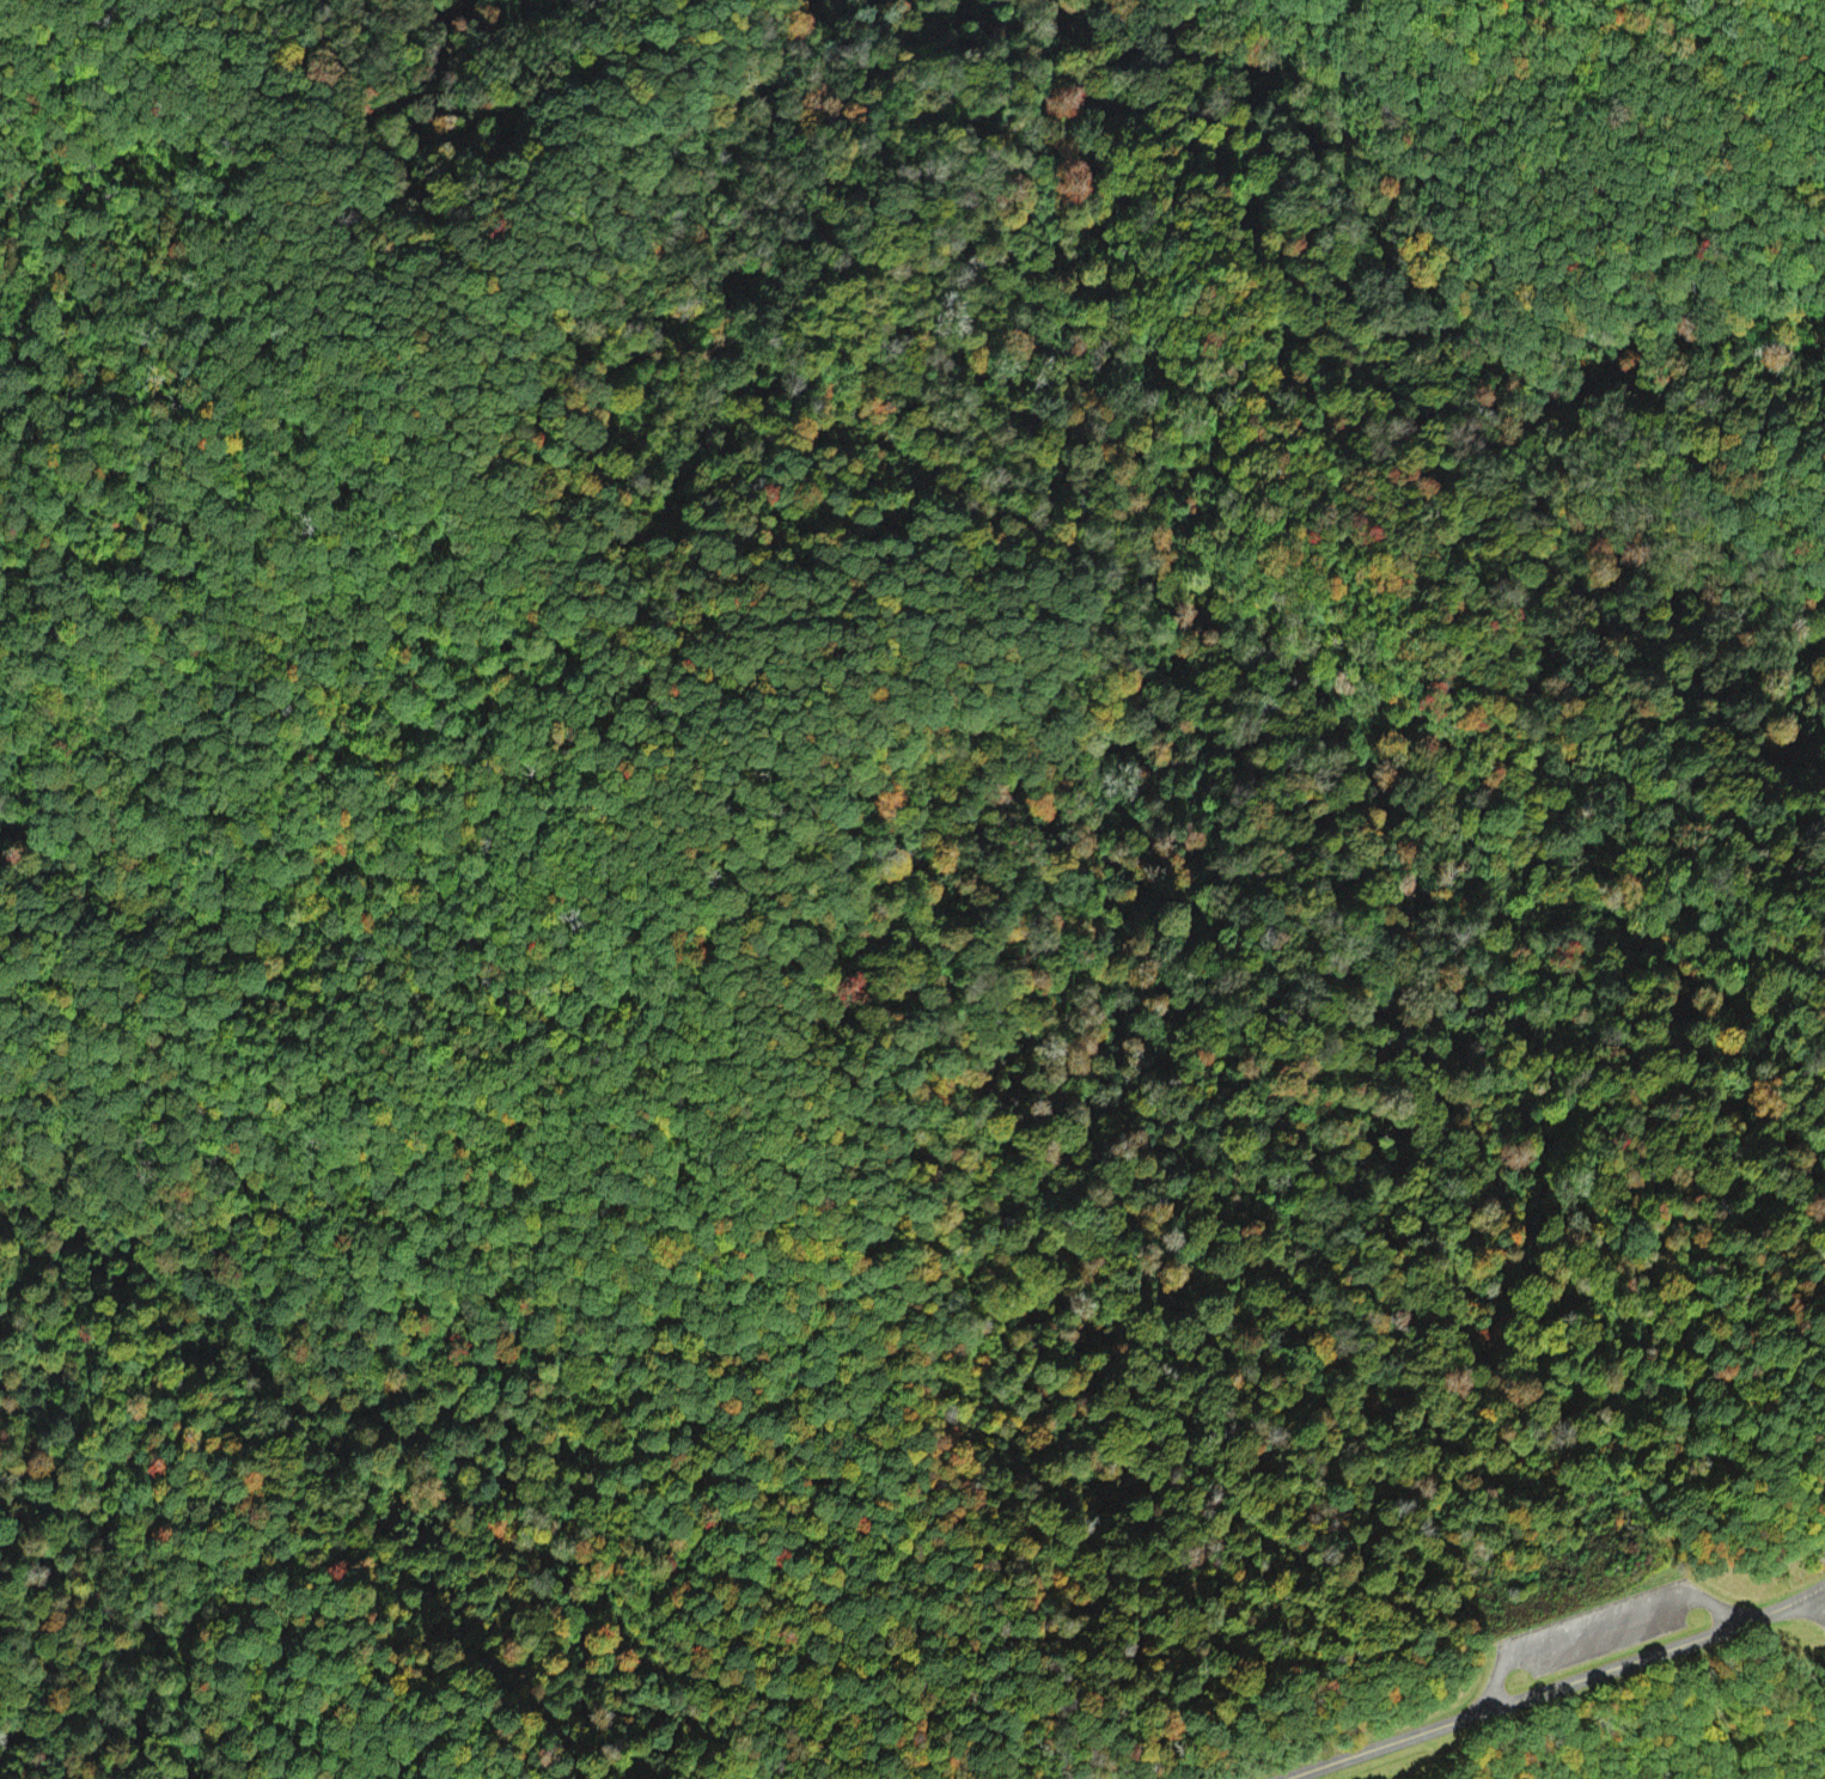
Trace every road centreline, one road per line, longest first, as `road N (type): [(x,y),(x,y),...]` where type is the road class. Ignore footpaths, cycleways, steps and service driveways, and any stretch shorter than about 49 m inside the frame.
road 1 (tertiary): [(1288,1778),(1728,1629),(1824,1588)]

